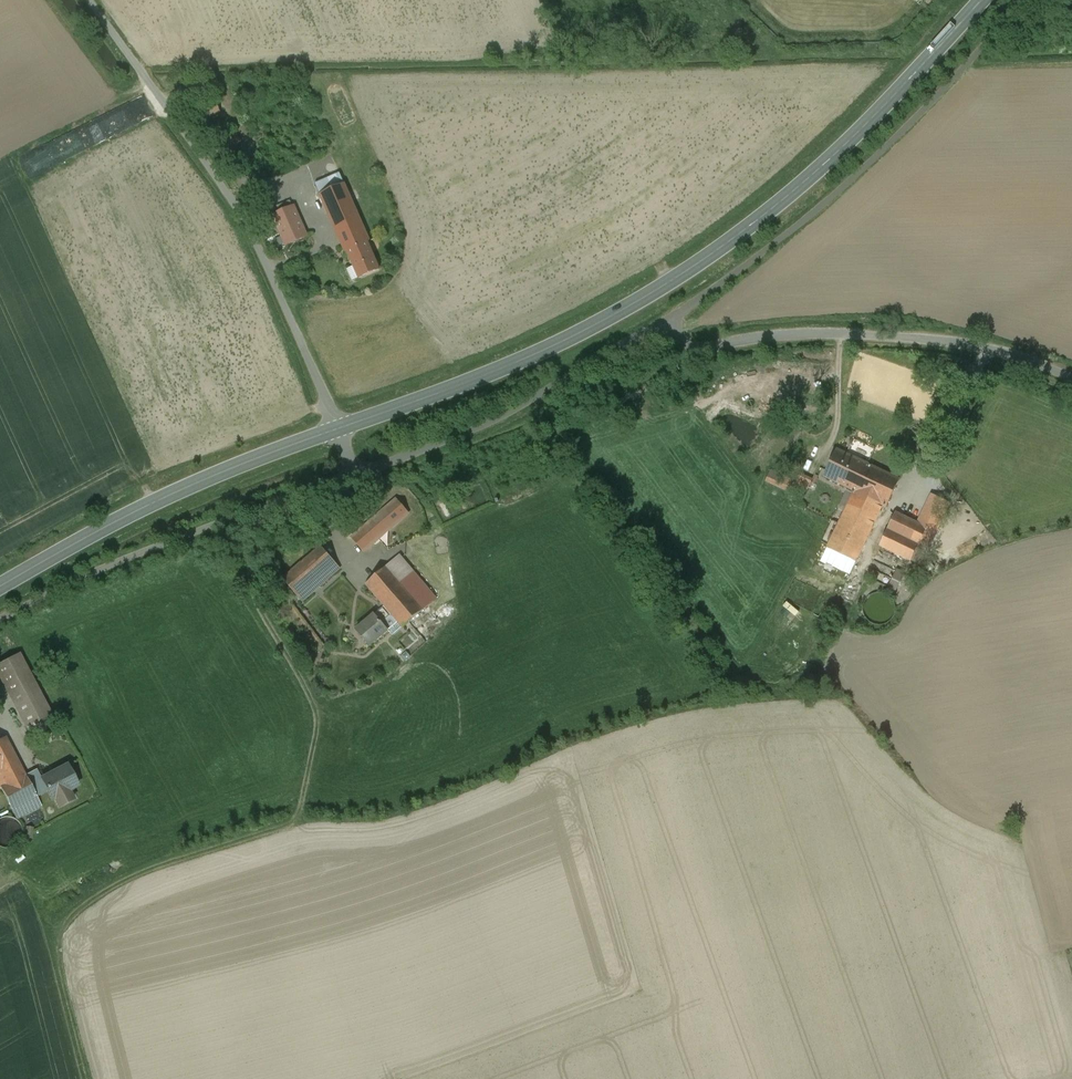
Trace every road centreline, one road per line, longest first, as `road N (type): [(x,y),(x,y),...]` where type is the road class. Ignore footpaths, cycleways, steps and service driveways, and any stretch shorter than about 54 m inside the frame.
road 1 (primary): [(983,0),(807,179),(691,268),(547,349),(337,429)]
road 2 (track): [(239,517),(257,605),(317,713),(299,826),(174,864),(63,920),(60,952),(92,1078)]
road 3 (unclassified): [(337,429),(234,203),(89,0)]
road 4 (unclassified): [(1071,378),(1009,355),(910,337),(806,334),(692,346),(666,322)]
road 5 (primary): [(337,429),(167,496),(0,586)]

